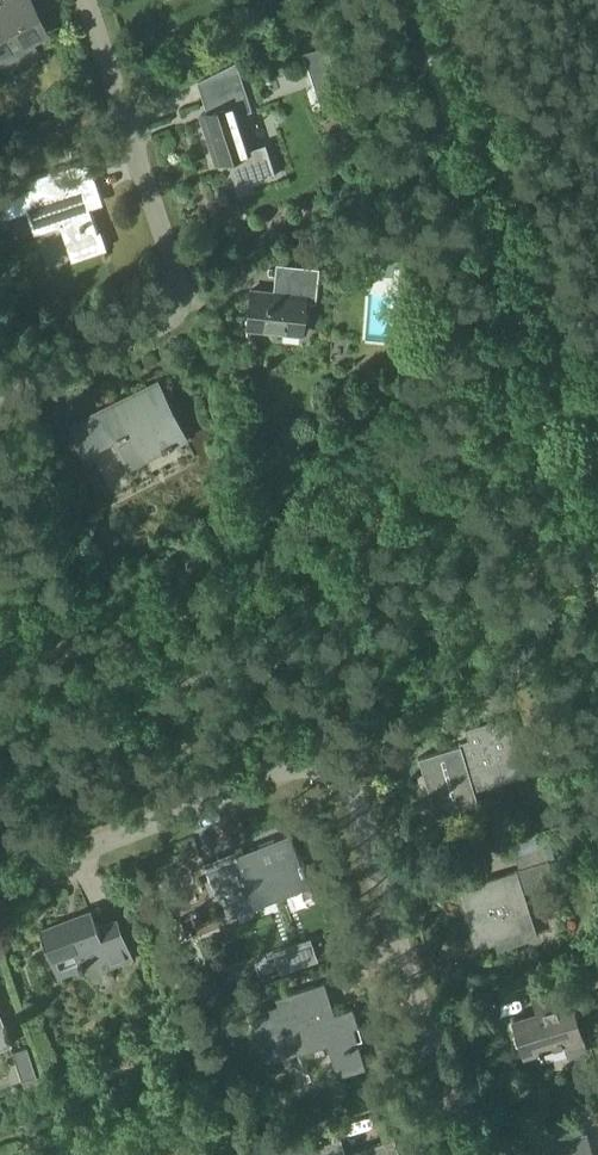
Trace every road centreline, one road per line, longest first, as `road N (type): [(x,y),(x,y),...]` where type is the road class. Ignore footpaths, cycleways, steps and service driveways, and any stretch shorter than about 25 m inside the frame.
road 1 (track): [(597,554),(441,0)]
road 2 (residential): [(0,412),(160,329),(176,303),(175,271),(82,0)]
road 3 (residential): [(461,1154),(333,757)]
road 4 (residential): [(0,884),(333,757)]
road 5 (residential): [(333,757),(536,675)]

